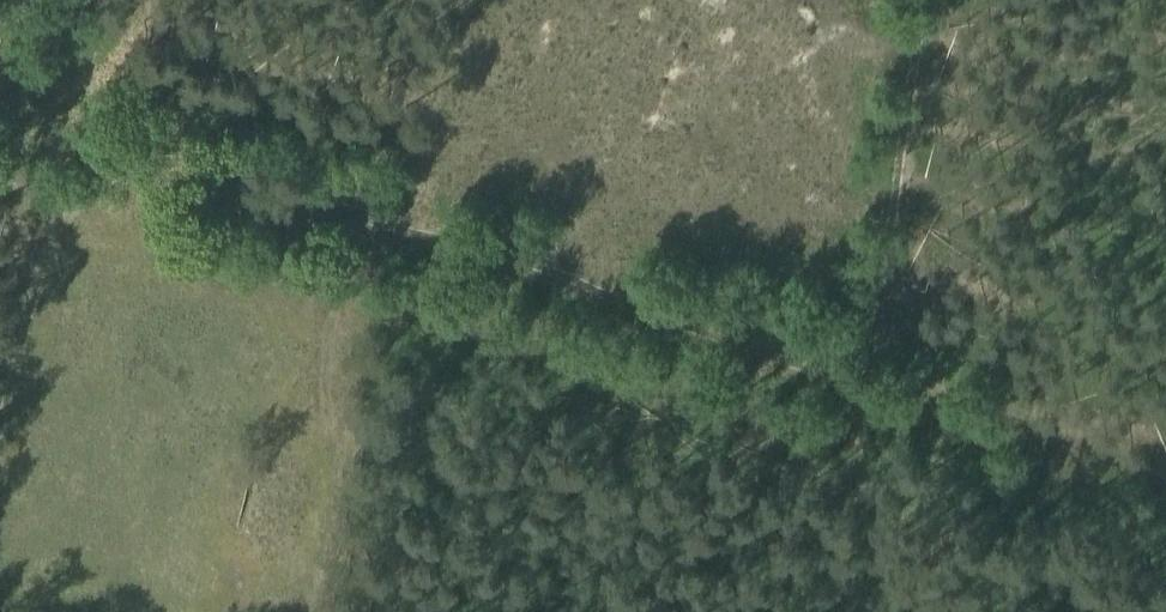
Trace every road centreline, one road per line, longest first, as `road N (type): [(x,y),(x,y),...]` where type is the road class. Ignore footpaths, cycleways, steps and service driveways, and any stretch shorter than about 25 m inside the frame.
road 1 (track): [(0,98),(861,367)]
road 2 (track): [(861,367),(920,0)]
road 3 (track): [(861,367),(1165,473)]
road 4 (track): [(391,221),(342,290),(328,332),(331,415)]

